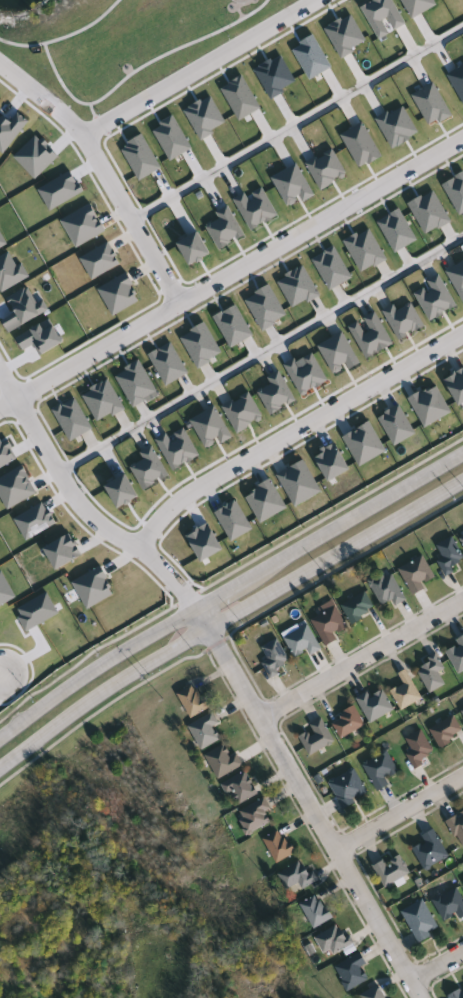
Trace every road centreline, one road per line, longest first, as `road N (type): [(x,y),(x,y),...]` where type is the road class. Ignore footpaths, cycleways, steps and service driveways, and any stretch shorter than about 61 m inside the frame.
road 1 (tertiary): [(0,766),(114,683),(462,479)]
road 2 (tertiary): [(462,453),(104,660),(0,738)]
road 3 (residential): [(0,409),(462,137)]
road 4 (residential): [(0,369),(79,502),(184,590),(261,718)]
road 5 (residential): [(137,545),(186,493),(462,332)]
road 6 (residential): [(85,135),(313,0)]
road 7 (residential): [(180,302),(85,135),(56,106)]
road 8 (residential): [(261,718),(462,601)]
road 9 (residential): [(337,848),(424,997)]
road 10 (residential): [(261,718),(337,848)]
road 11 (residential): [(337,848),(462,775)]

